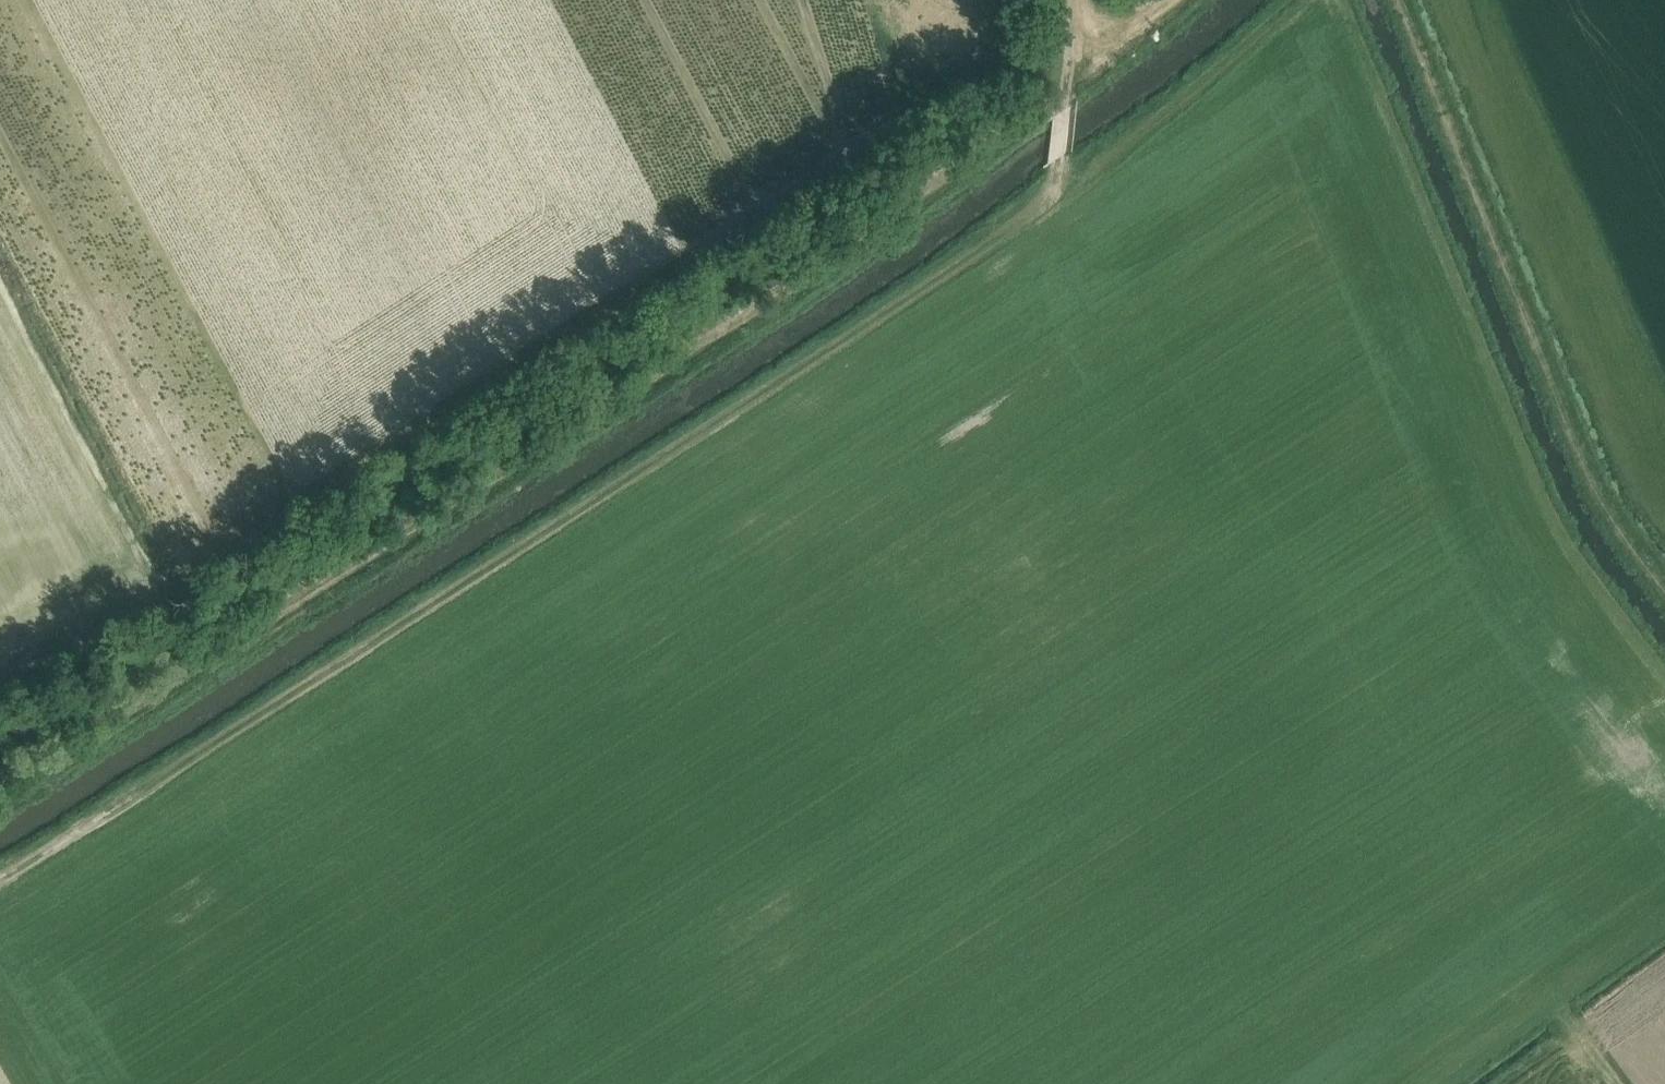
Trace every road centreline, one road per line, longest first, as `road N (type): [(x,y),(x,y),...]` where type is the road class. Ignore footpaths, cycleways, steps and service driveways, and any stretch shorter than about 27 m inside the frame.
road 1 (track): [(1064,104),(1051,192),(1040,208),(925,293),(0,878)]
road 2 (track): [(1064,104),(1174,0)]

